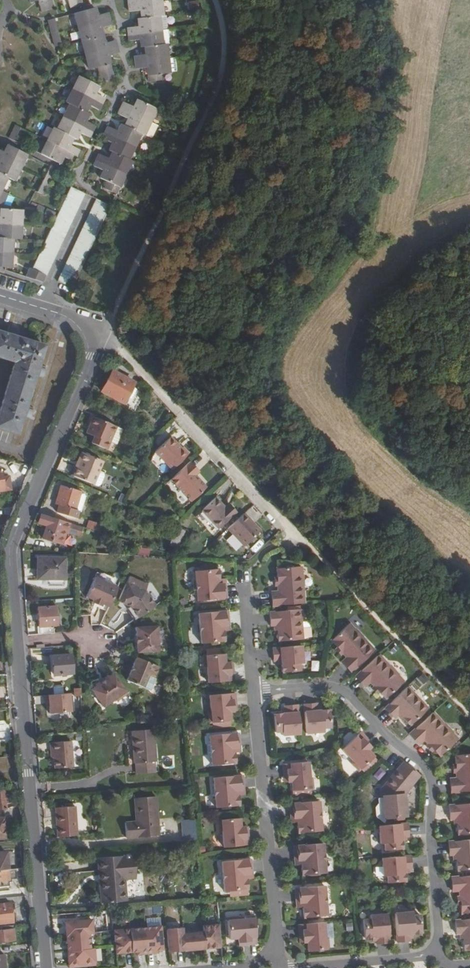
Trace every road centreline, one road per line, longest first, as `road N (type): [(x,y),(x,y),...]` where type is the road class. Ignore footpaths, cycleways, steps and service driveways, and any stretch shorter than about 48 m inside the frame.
road 1 (residential): [(295,967),(414,957),(436,945),(431,782),(335,687),(254,691)]
road 2 (track): [(85,338),(113,314),(214,96),(223,53),(214,0)]
road 3 (residential): [(16,642),(46,967)]
road 4 (residential): [(85,338),(86,371),(10,545),(16,642)]
road 5 (residential): [(85,338),(120,352),(292,532)]
road 6 (residential): [(275,950),(254,691)]
road 7 (residential): [(38,307),(90,196)]

